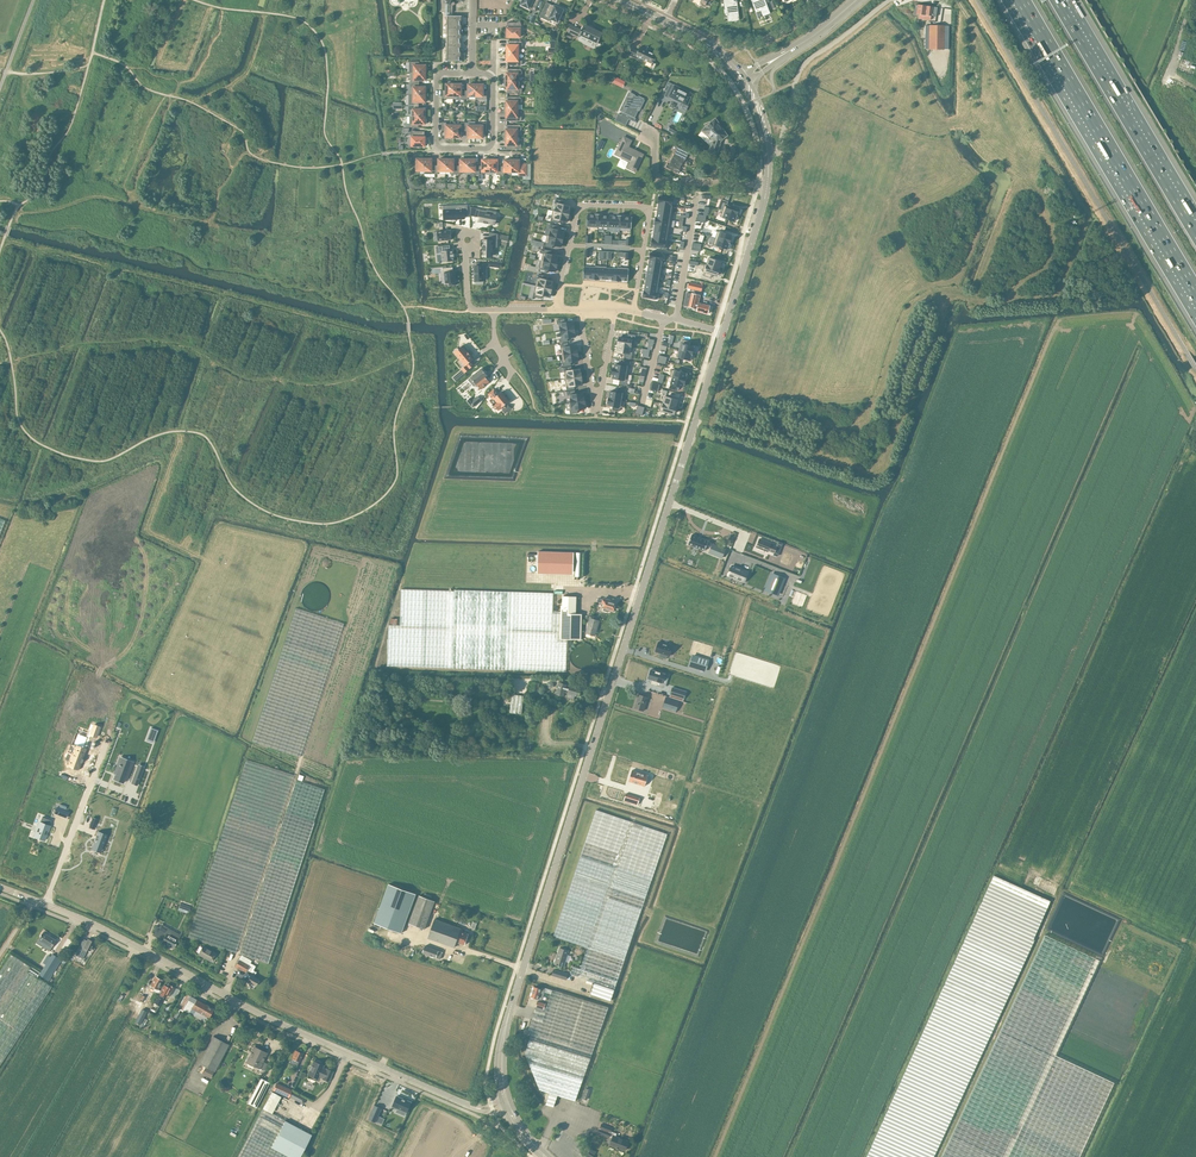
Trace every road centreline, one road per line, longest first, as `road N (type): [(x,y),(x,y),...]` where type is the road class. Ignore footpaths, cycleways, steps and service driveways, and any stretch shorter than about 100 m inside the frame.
road 1 (tertiary): [(506,1103),(500,1059),(510,1011),(723,333)]
road 2 (secondary): [(506,1103),(470,1105),(269,1018),(34,900)]
road 3 (motorway): [(1021,0),(1195,292)]
road 4 (residential): [(557,310),(578,205),(640,207),(651,208),(632,312)]
road 5 (motorway): [(1195,223),(1062,0)]
road 6 (residential): [(472,74),(492,80),(492,144),(443,148),(436,141),(437,78),(465,74)]
road 7 (unclassified): [(769,157),(779,148),(801,68),(890,0)]
road 8 (residential): [(767,186),(653,182),(648,134)]
road 9 (tertiary): [(723,333),(767,186)]
road 10 (tertiary): [(742,79),(856,0)]
road 11 (residential): [(675,321),(697,193)]

